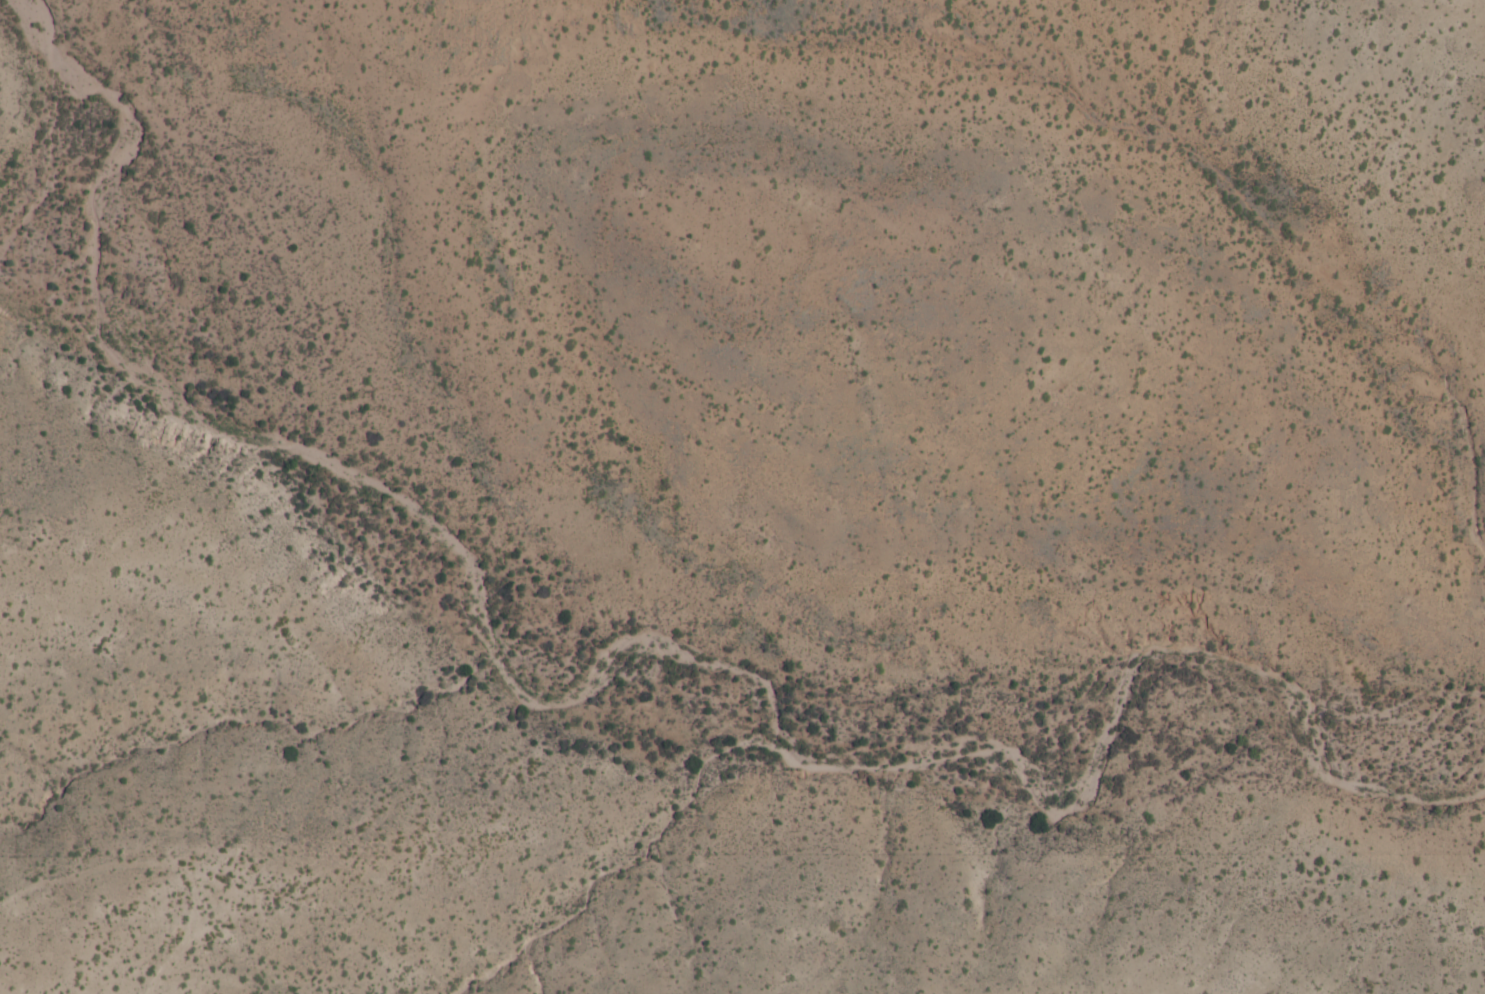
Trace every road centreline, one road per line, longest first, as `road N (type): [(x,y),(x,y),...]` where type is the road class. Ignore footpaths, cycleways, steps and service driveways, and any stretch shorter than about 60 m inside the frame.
road 1 (track): [(0,902),(106,865),(174,857),(186,905),(176,951),(135,993)]

